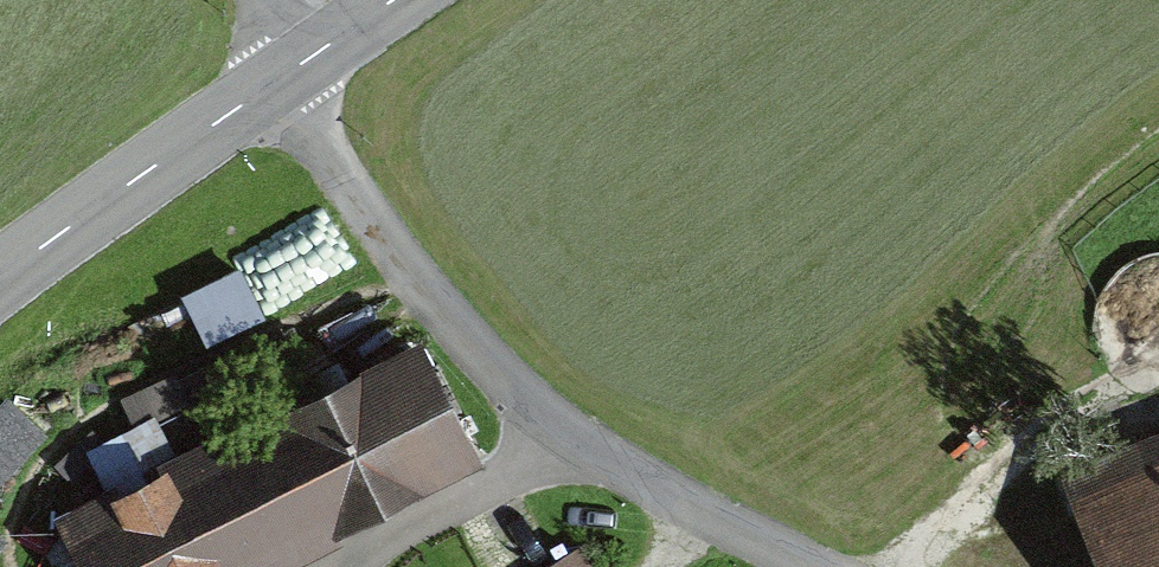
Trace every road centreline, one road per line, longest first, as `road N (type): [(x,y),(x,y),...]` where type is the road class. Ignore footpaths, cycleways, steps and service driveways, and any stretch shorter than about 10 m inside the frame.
road 1 (track): [(264,0),(303,108),(452,322),(570,428),(691,508),(809,566)]
road 2 (tertiary): [(392,0),(0,280)]
road 3 (track): [(908,566),(1158,396)]
road 4 (track): [(356,566),(570,428)]

